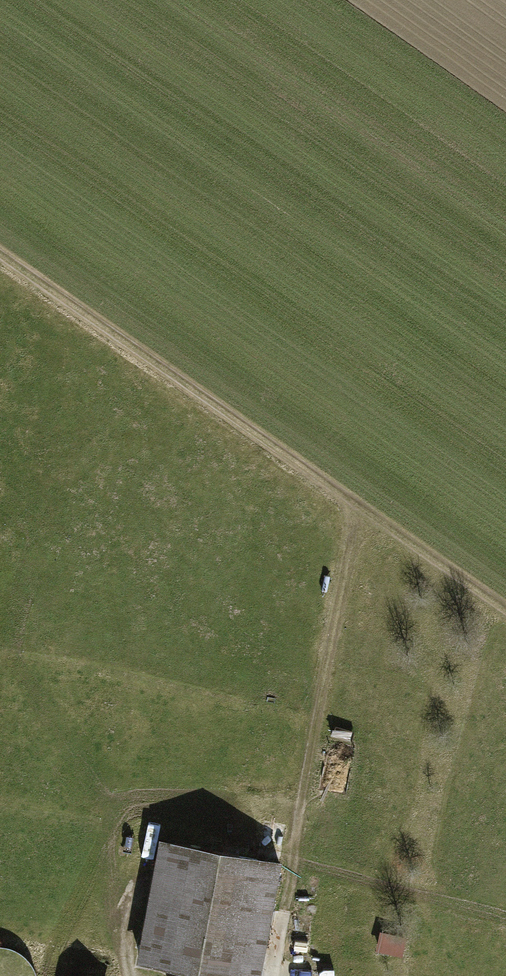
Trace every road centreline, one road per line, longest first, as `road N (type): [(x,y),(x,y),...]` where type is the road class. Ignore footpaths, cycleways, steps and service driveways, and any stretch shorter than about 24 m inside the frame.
road 1 (track): [(0,253),(505,610)]
road 2 (track): [(358,505),(274,975)]
road 3 (track): [(353,531),(316,497),(2,292)]
road 4 (track): [(293,859),(505,930)]

